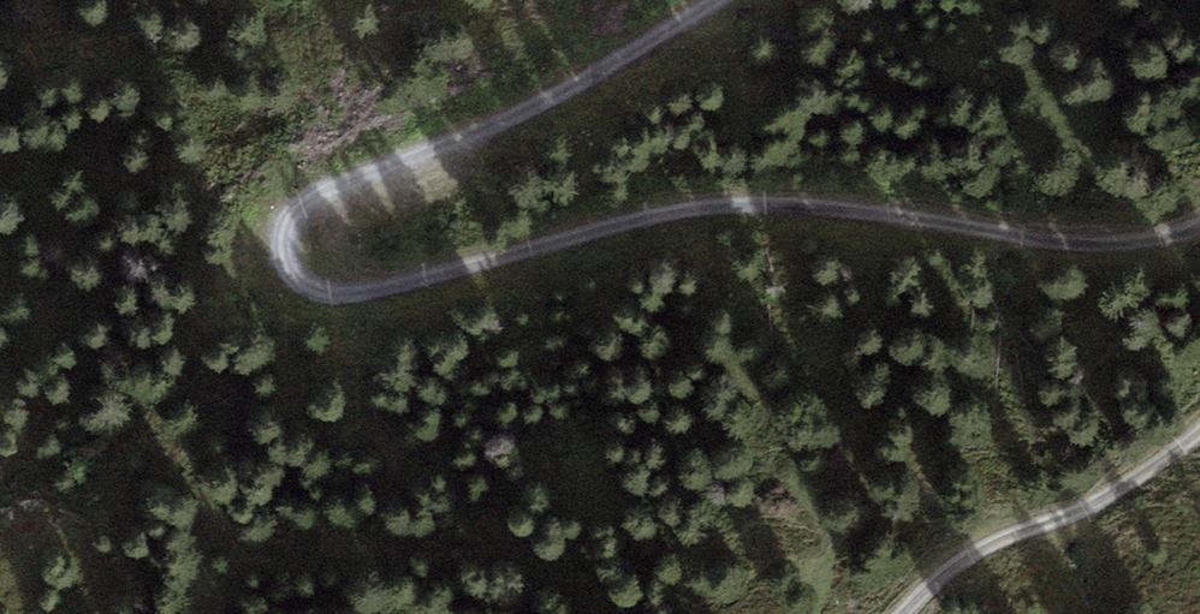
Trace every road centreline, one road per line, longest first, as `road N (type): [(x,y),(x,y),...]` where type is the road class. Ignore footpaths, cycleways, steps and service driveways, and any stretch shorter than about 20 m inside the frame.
road 1 (track): [(713,0),(574,85),(473,129),(334,175),(307,212),(303,250),(340,272),(405,268),(516,250),(582,217),(747,196),(1120,229),(1199,207)]
road 2 (track): [(284,0),(334,175),(411,0)]
road 3 (track): [(1199,415),(1072,501),(958,561),(904,613)]

